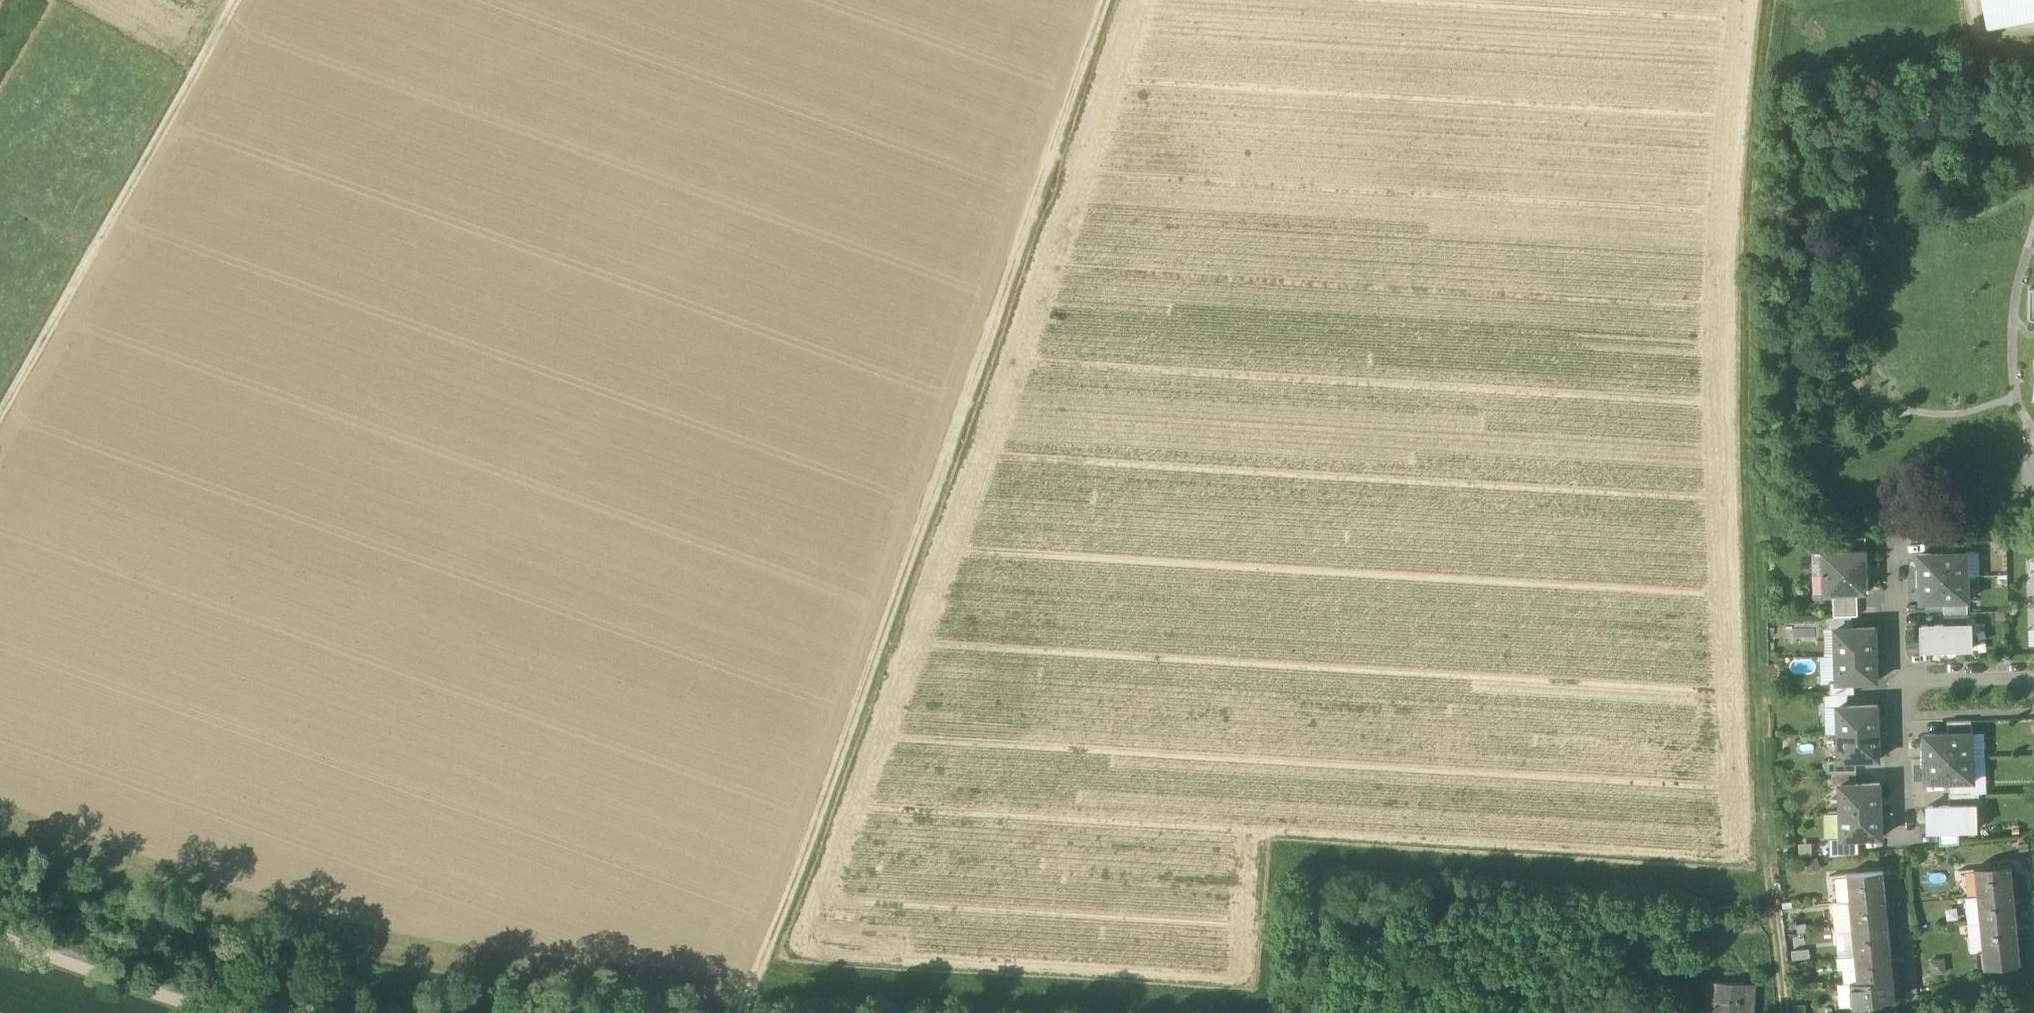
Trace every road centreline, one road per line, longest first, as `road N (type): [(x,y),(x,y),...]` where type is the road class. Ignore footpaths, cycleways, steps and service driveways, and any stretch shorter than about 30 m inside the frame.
road 1 (track): [(748,1012),(1108,0)]
road 2 (track): [(1791,1012),(1758,259),(1780,0)]
road 3 (track): [(0,395),(229,0)]
road 4 (track): [(0,937),(211,1012)]
road 5 (residential): [(1895,681),(1899,839)]
road 6 (residential): [(2033,676),(1895,681)]

